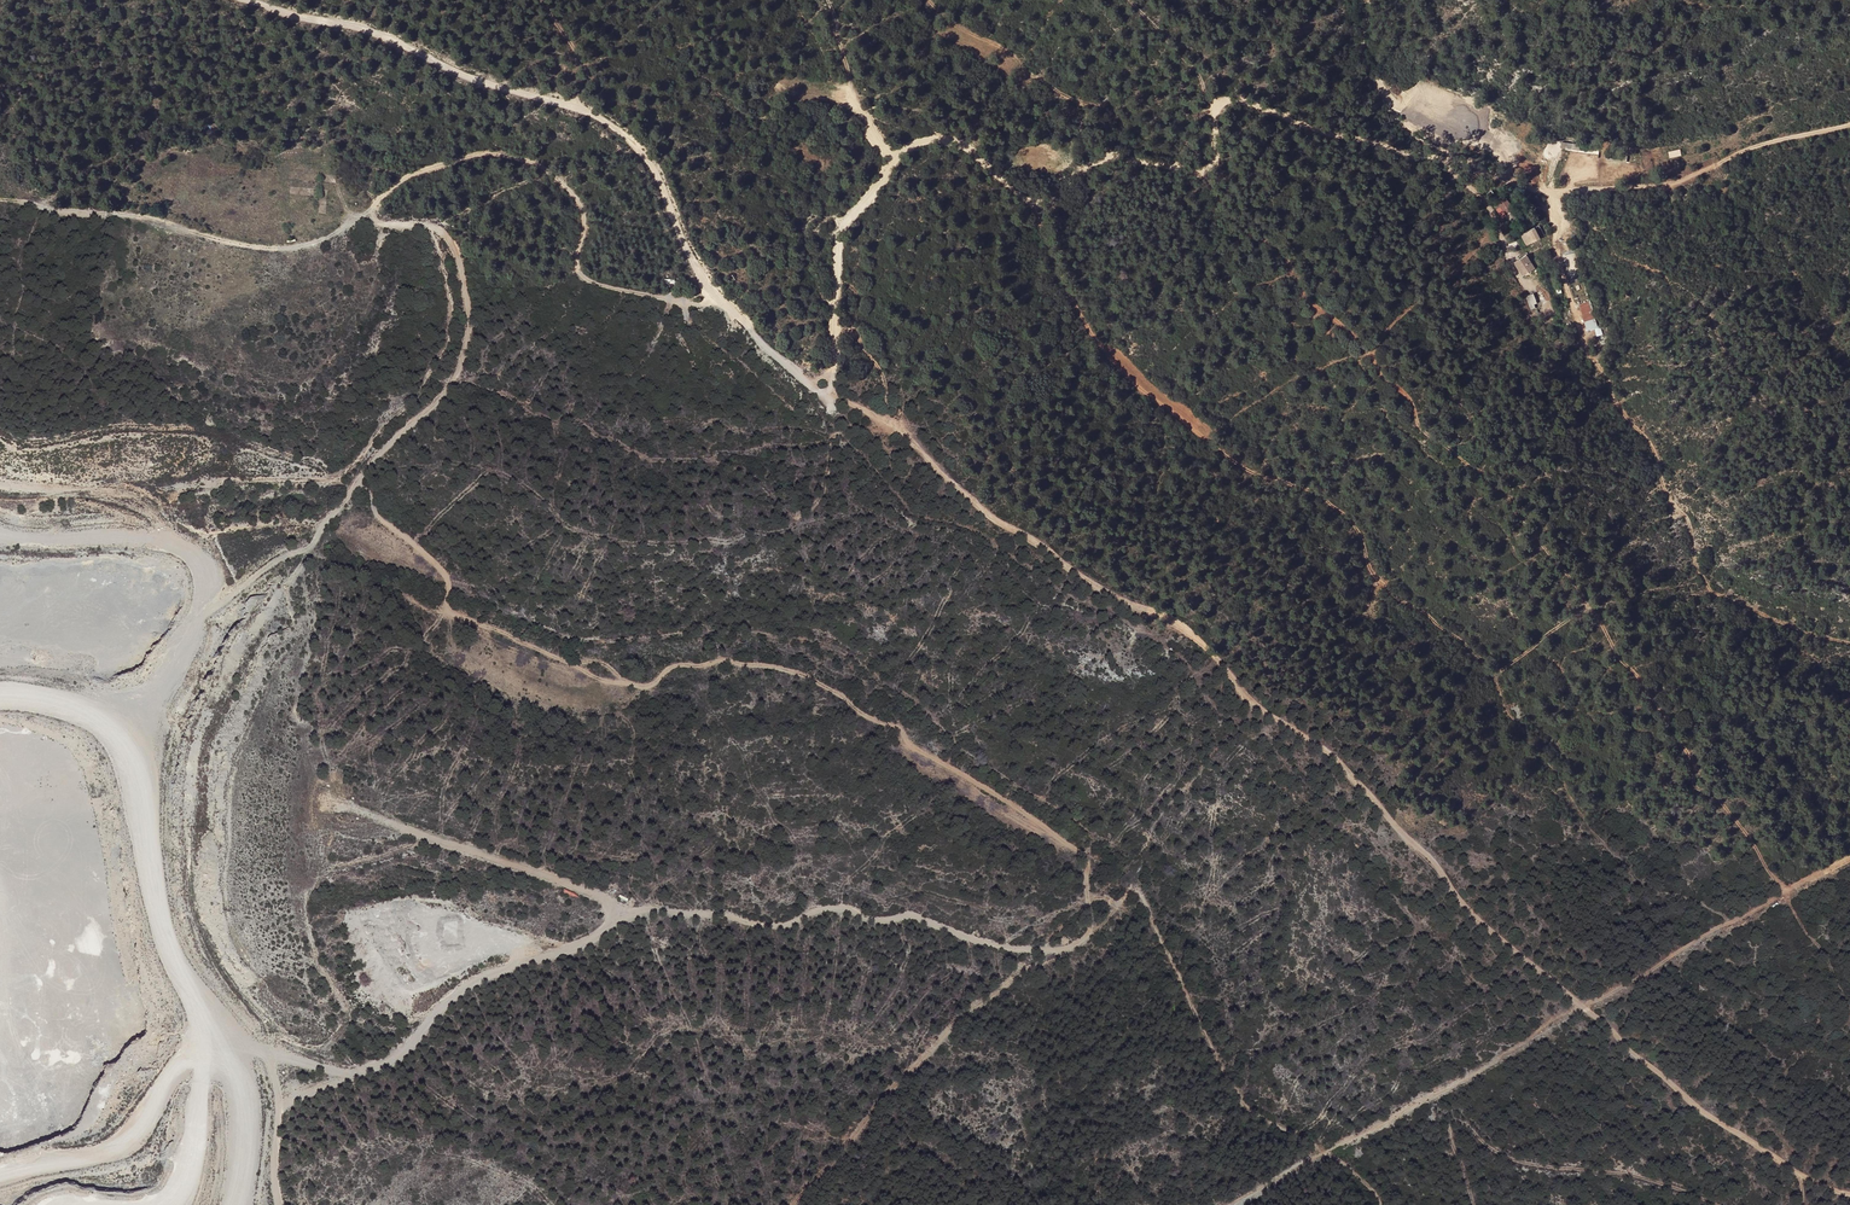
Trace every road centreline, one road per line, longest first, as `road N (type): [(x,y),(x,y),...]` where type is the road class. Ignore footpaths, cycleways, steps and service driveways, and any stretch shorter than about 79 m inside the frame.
road 1 (track): [(1849,125),(1754,149),(1670,184),(1552,192),(1223,99),(1214,116),(1213,165),(1200,172),(1116,157),(1040,205),(960,142),(923,142),(902,152),(840,244),(832,373),(823,394),(716,304),(648,161),(602,120),(460,72),(383,35),(241,0)]
road 2 (track): [(1324,1150),(1265,1126),(1248,1110),(1215,1048),(1199,1035),(1162,941),(1128,886),(1099,928),(1059,952),(1000,946),(914,915),(863,920),(844,907),(777,927),(653,909),(520,961),(446,1000),(417,1037),(376,1069),(326,1070),(221,1043)]
road 3 (track): [(1731,920),(1636,880),(1586,824),(1486,664),(1399,600),(1346,516),(1314,491),(1210,445),(1119,371),(1096,345),(1032,202)]
road 4 (track): [(823,394),(893,420),(986,515),(1098,588),(1189,632),(1242,696),(1318,742),(1429,856),(1471,913),(1584,1007)]
road 5 (track): [(322,479),(352,481),(369,493),(383,521),(446,573),(453,612),(593,673),(625,683),(653,680),(678,664),(783,667),(896,727),(918,751),(1009,800),(1080,851),(1088,859),(1093,933)]
road 6 (track): [(1849,1003),(1831,961),(1611,646),(1564,562),(1503,491),(1427,434),(1406,393),(1302,292),(1271,242)]
road 7 (track): [(352,481),(438,399),(466,349),(470,313),(461,260),(448,238),(425,224),(394,226),(373,216),(372,207),(405,177),(486,154),(530,161),(576,200),(584,278),(686,305),(716,304)]
road 8 (track): [(1849,645),(1713,593),(1659,458),(1579,332),(1552,192)]
road 9 (track): [(125,497),(133,487),(346,473),(386,418),(421,391),(446,338),(452,307),(430,226)]
road 10 (track): [(373,216),(289,249),(254,248),(147,215),(0,200)]
road 11 (track): [(1253,703),(1250,716),(1224,722),(1204,746),(1200,771),(1163,809),(1116,879),(1000,946)]
road 12 (track): [(1474,1204),(1449,1132),(1458,1121),(1468,1122),(1489,1150),(1522,1164),(1639,1175),(1711,1204)]
road 13 (track): [(1048,952),(944,1036),(796,1204)]
road 14 (track): [(1584,1007),(1705,1112),(1815,1183),(1849,1194)]
road 15 (track): [(632,914),(612,899),(338,802)]
road 16 (track): [(1699,568),(1678,585),(1582,613),(1463,704),(1445,730)]
road 17 (track): [(1849,857),(1584,1007)]
road 18 (track): [(1401,319),(1366,349),(1239,412),(1210,445)]

